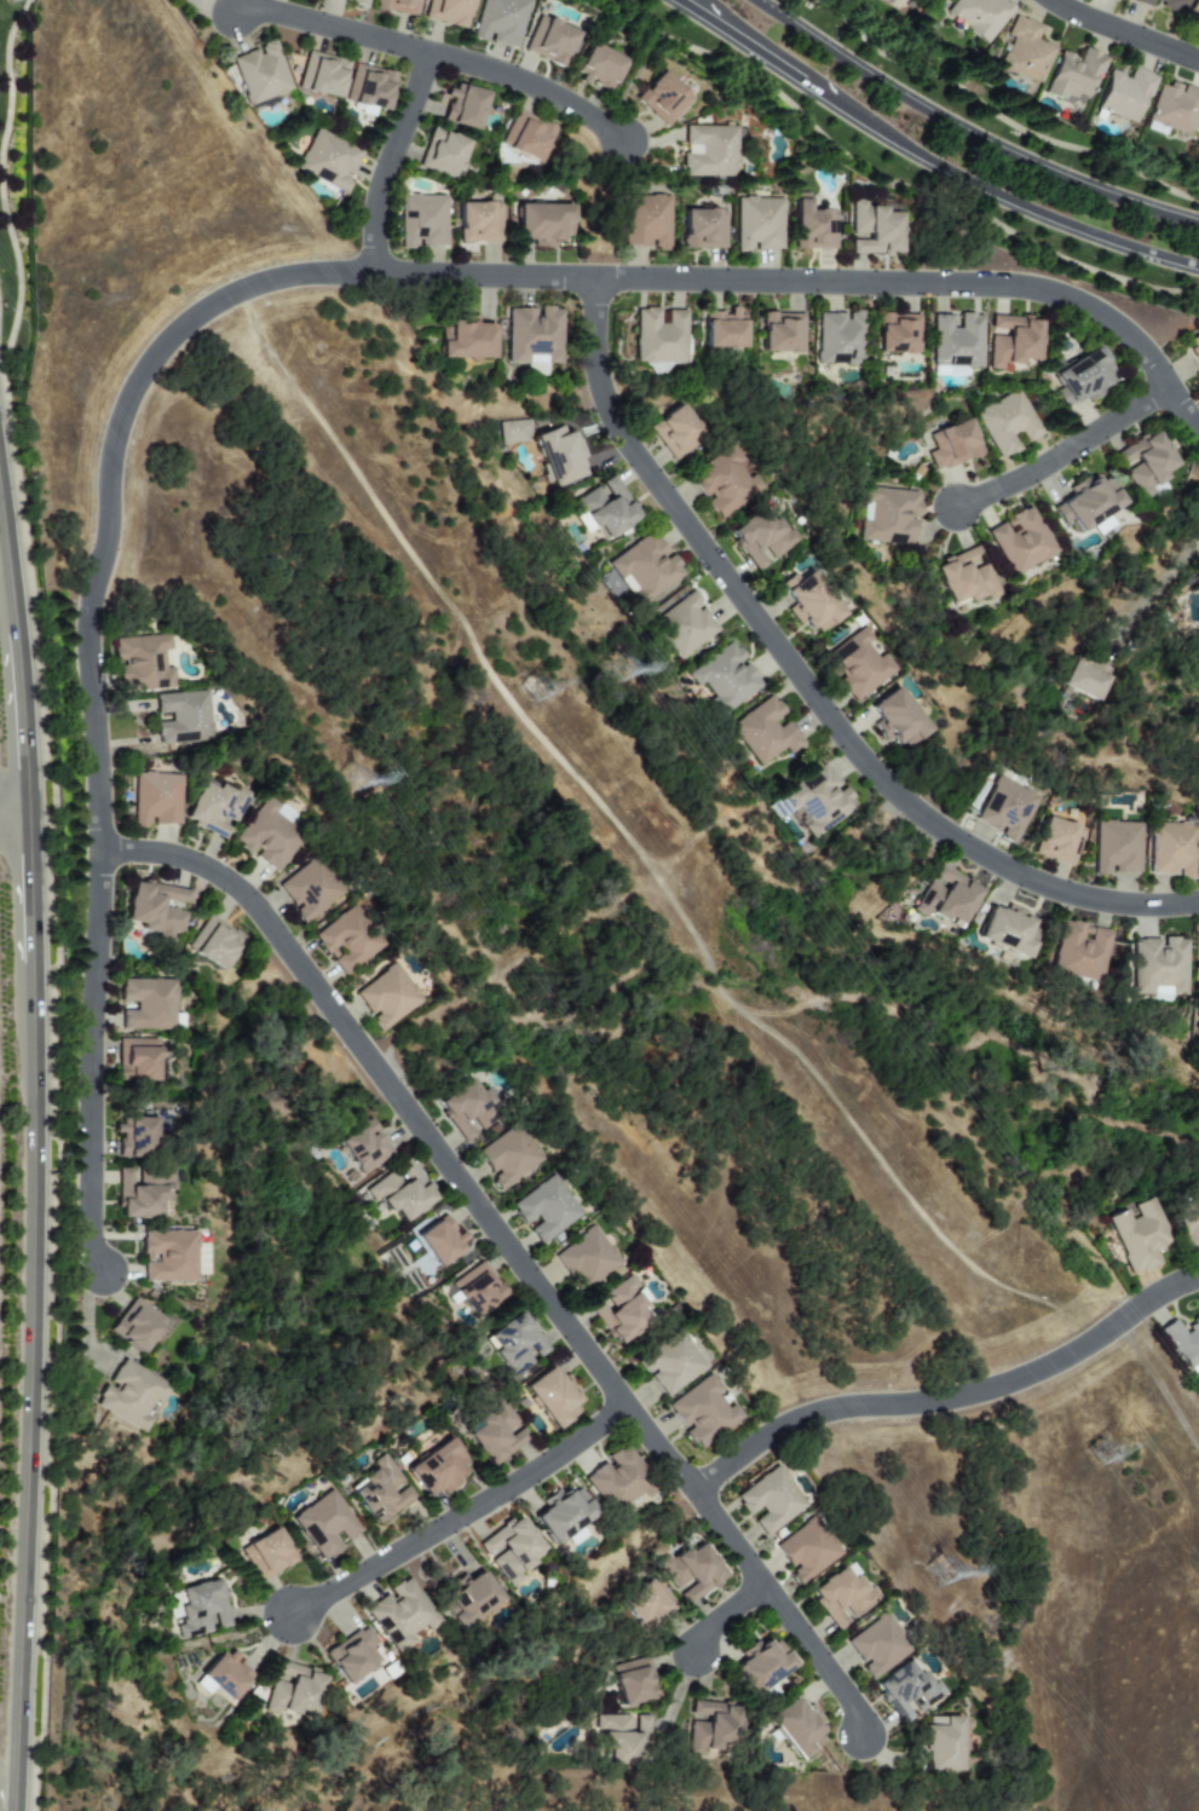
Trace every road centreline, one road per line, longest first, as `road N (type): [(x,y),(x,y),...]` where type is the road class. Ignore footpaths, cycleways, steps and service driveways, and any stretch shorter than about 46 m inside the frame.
road 1 (residential): [(1198,905),(1136,909),(1026,879),(890,792),(632,450),(600,381),(598,277)]
road 2 (residential): [(697,1494),(275,928),(198,863),(156,853),(103,857)]
road 3 (residential): [(1198,433),(1129,334),(1059,294),(379,275)]
road 4 (primary): [(29,1810),(47,1320),(47,987)]
road 5 (residential): [(103,857),(92,634),(111,553),(117,457),(143,387),(196,325),(261,288),(379,275)]
road 6 (secondary): [(668,0),(946,175),(1083,236),(1198,273)]
road 7 (residential): [(697,1494),(805,1421),(959,1403),(1033,1379),(1198,1281)]
road 8 (secondary): [(1198,222),(978,135),(760,0)]
road 9 (residential): [(106,1277),(94,1223),(103,857)]
road 10 (residential): [(295,1619),(553,1465),(629,1408)]
road 11 (residential): [(866,1742),(858,1709),(697,1494)]
road 12 (residential): [(1175,390),(1034,477),(958,511)]
road 13 (residential): [(379,275),(382,189),(434,54)]
road 14 (residential): [(434,54),(528,83),(629,142)]
road 15 (primary): [(41,815),(22,607)]
road 16 (residential): [(434,54),(272,16),(241,18)]
road 17 (primary): [(22,607),(0,429)]
road 18 (primary): [(47,987),(41,815)]
road 19 (residential): [(1049,0),(1198,63)]

